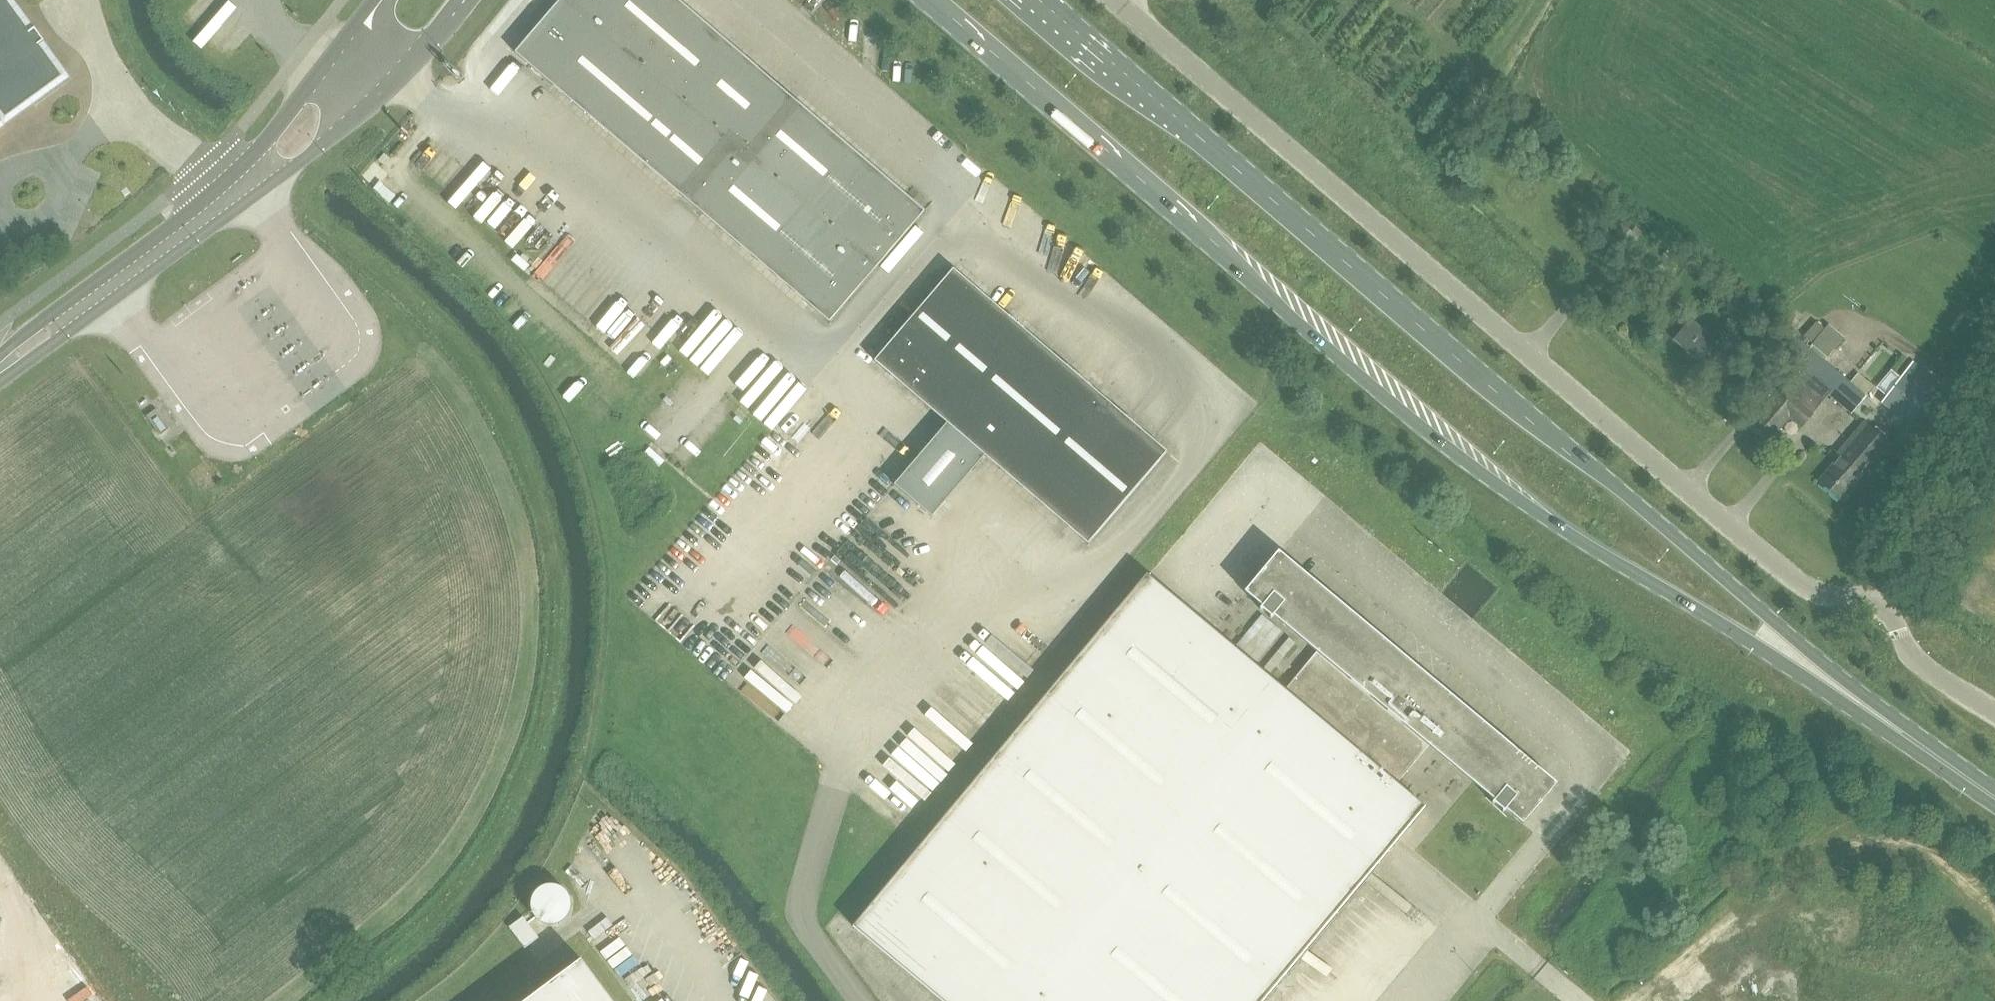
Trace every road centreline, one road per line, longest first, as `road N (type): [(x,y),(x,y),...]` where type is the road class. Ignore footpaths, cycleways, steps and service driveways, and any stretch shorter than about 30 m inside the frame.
road 1 (primary): [(928,0),(1527,504),(1903,736)]
road 2 (primary): [(1903,736),(1036,0)]
road 3 (unclassified): [(1125,0),(1782,568),(1817,590),(1882,605)]
road 4 (unclassified): [(0,374),(112,303),(340,134),(403,79),(464,0)]
road 5 (unclassified): [(375,0),(225,184),(28,331),(0,360)]
road 6 (unclassified): [(1882,605),(1994,410)]
road 7 (unclassified): [(1882,605),(1913,658),(1994,713)]

